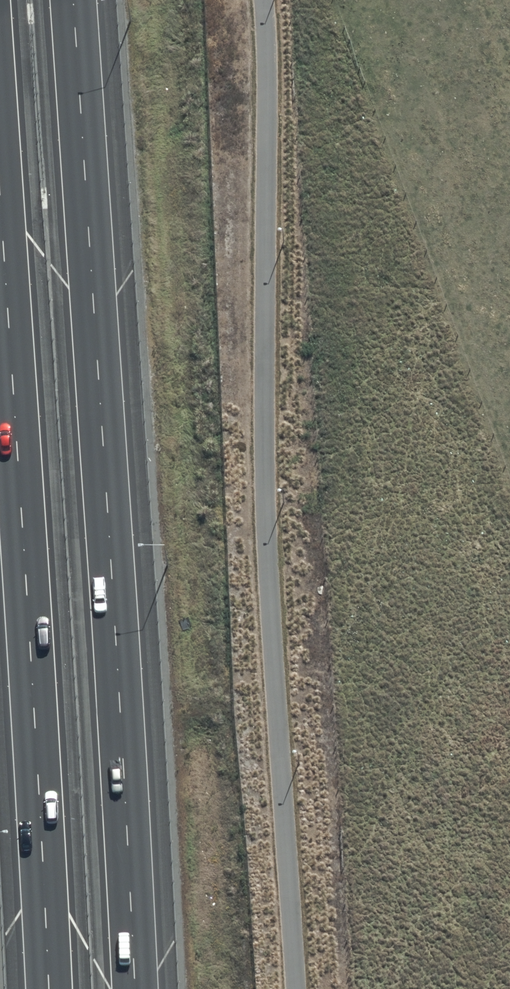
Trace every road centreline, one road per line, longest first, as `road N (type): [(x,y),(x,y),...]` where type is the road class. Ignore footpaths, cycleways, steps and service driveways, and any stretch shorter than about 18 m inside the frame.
road 1 (motorway): [(73,0),(135,988)]
road 2 (motorway): [(48,988),(0,197)]

